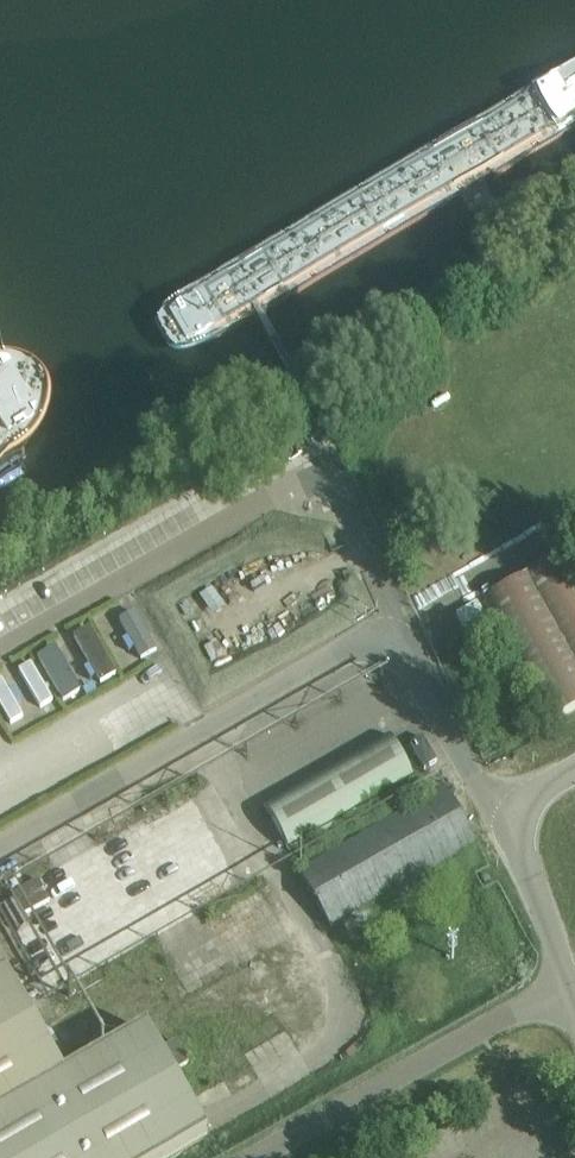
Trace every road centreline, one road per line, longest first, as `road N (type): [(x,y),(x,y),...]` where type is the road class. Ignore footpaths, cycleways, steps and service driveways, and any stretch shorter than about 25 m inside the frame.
road 1 (unclassified): [(253,1157),(564,983)]
road 2 (unclassified): [(564,983),(518,824),(533,793),(574,767)]

